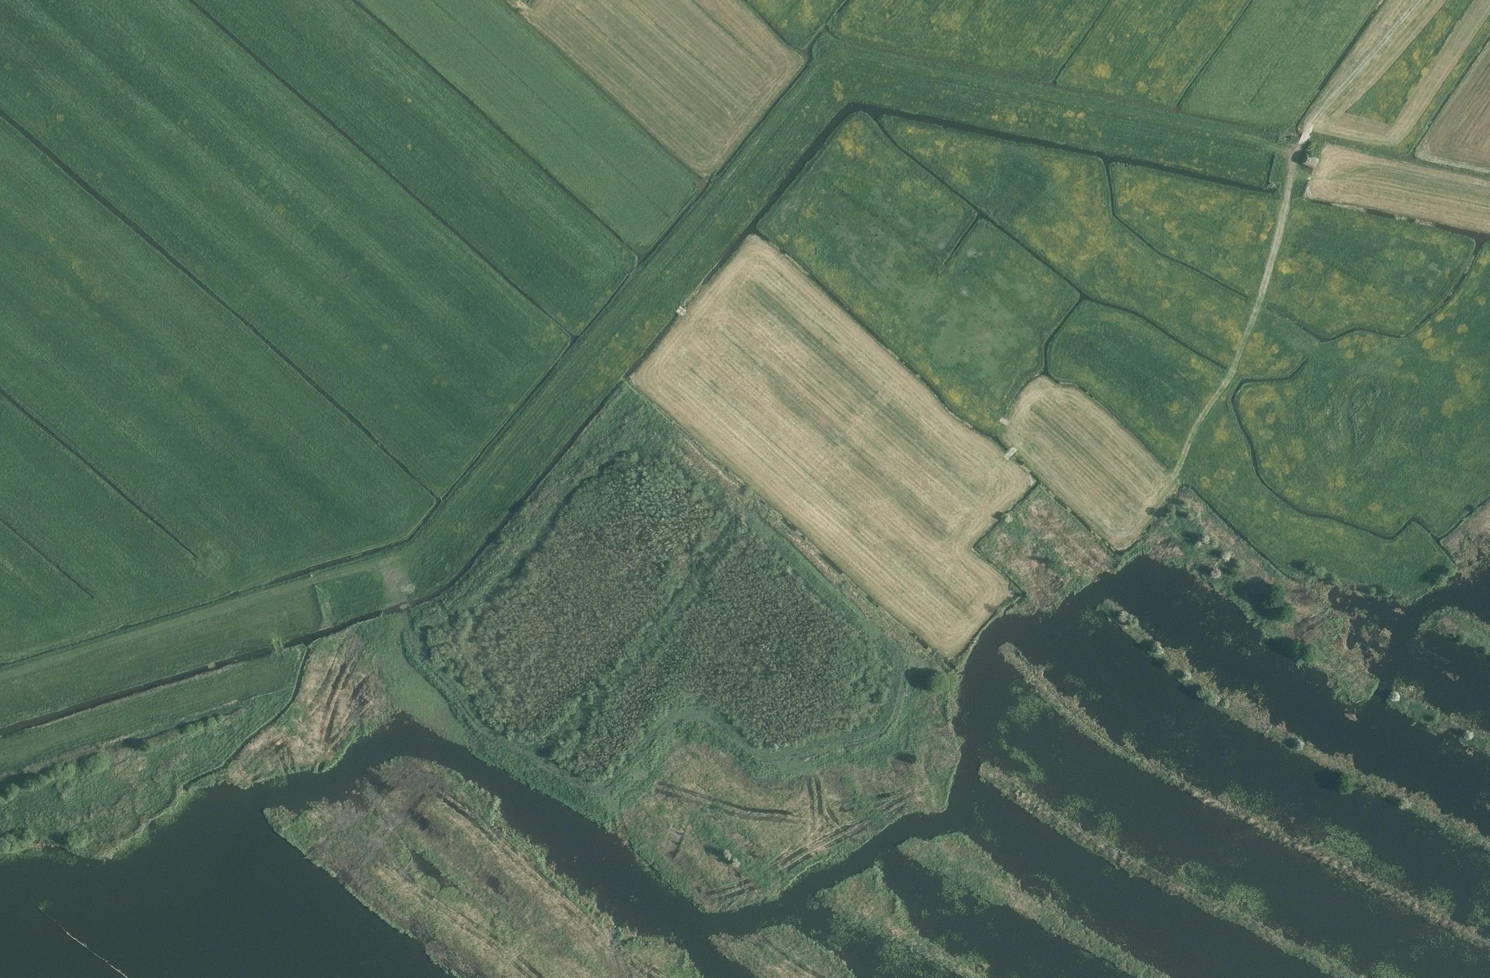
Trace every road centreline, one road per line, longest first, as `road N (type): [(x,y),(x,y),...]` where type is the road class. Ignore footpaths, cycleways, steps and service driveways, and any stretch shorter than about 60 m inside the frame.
road 1 (track): [(1418,0),(1314,120),(1298,151),(856,63),(823,73),(655,286),(416,549),(0,680)]
road 2 (track): [(1298,151),(1244,350),(1172,480)]

